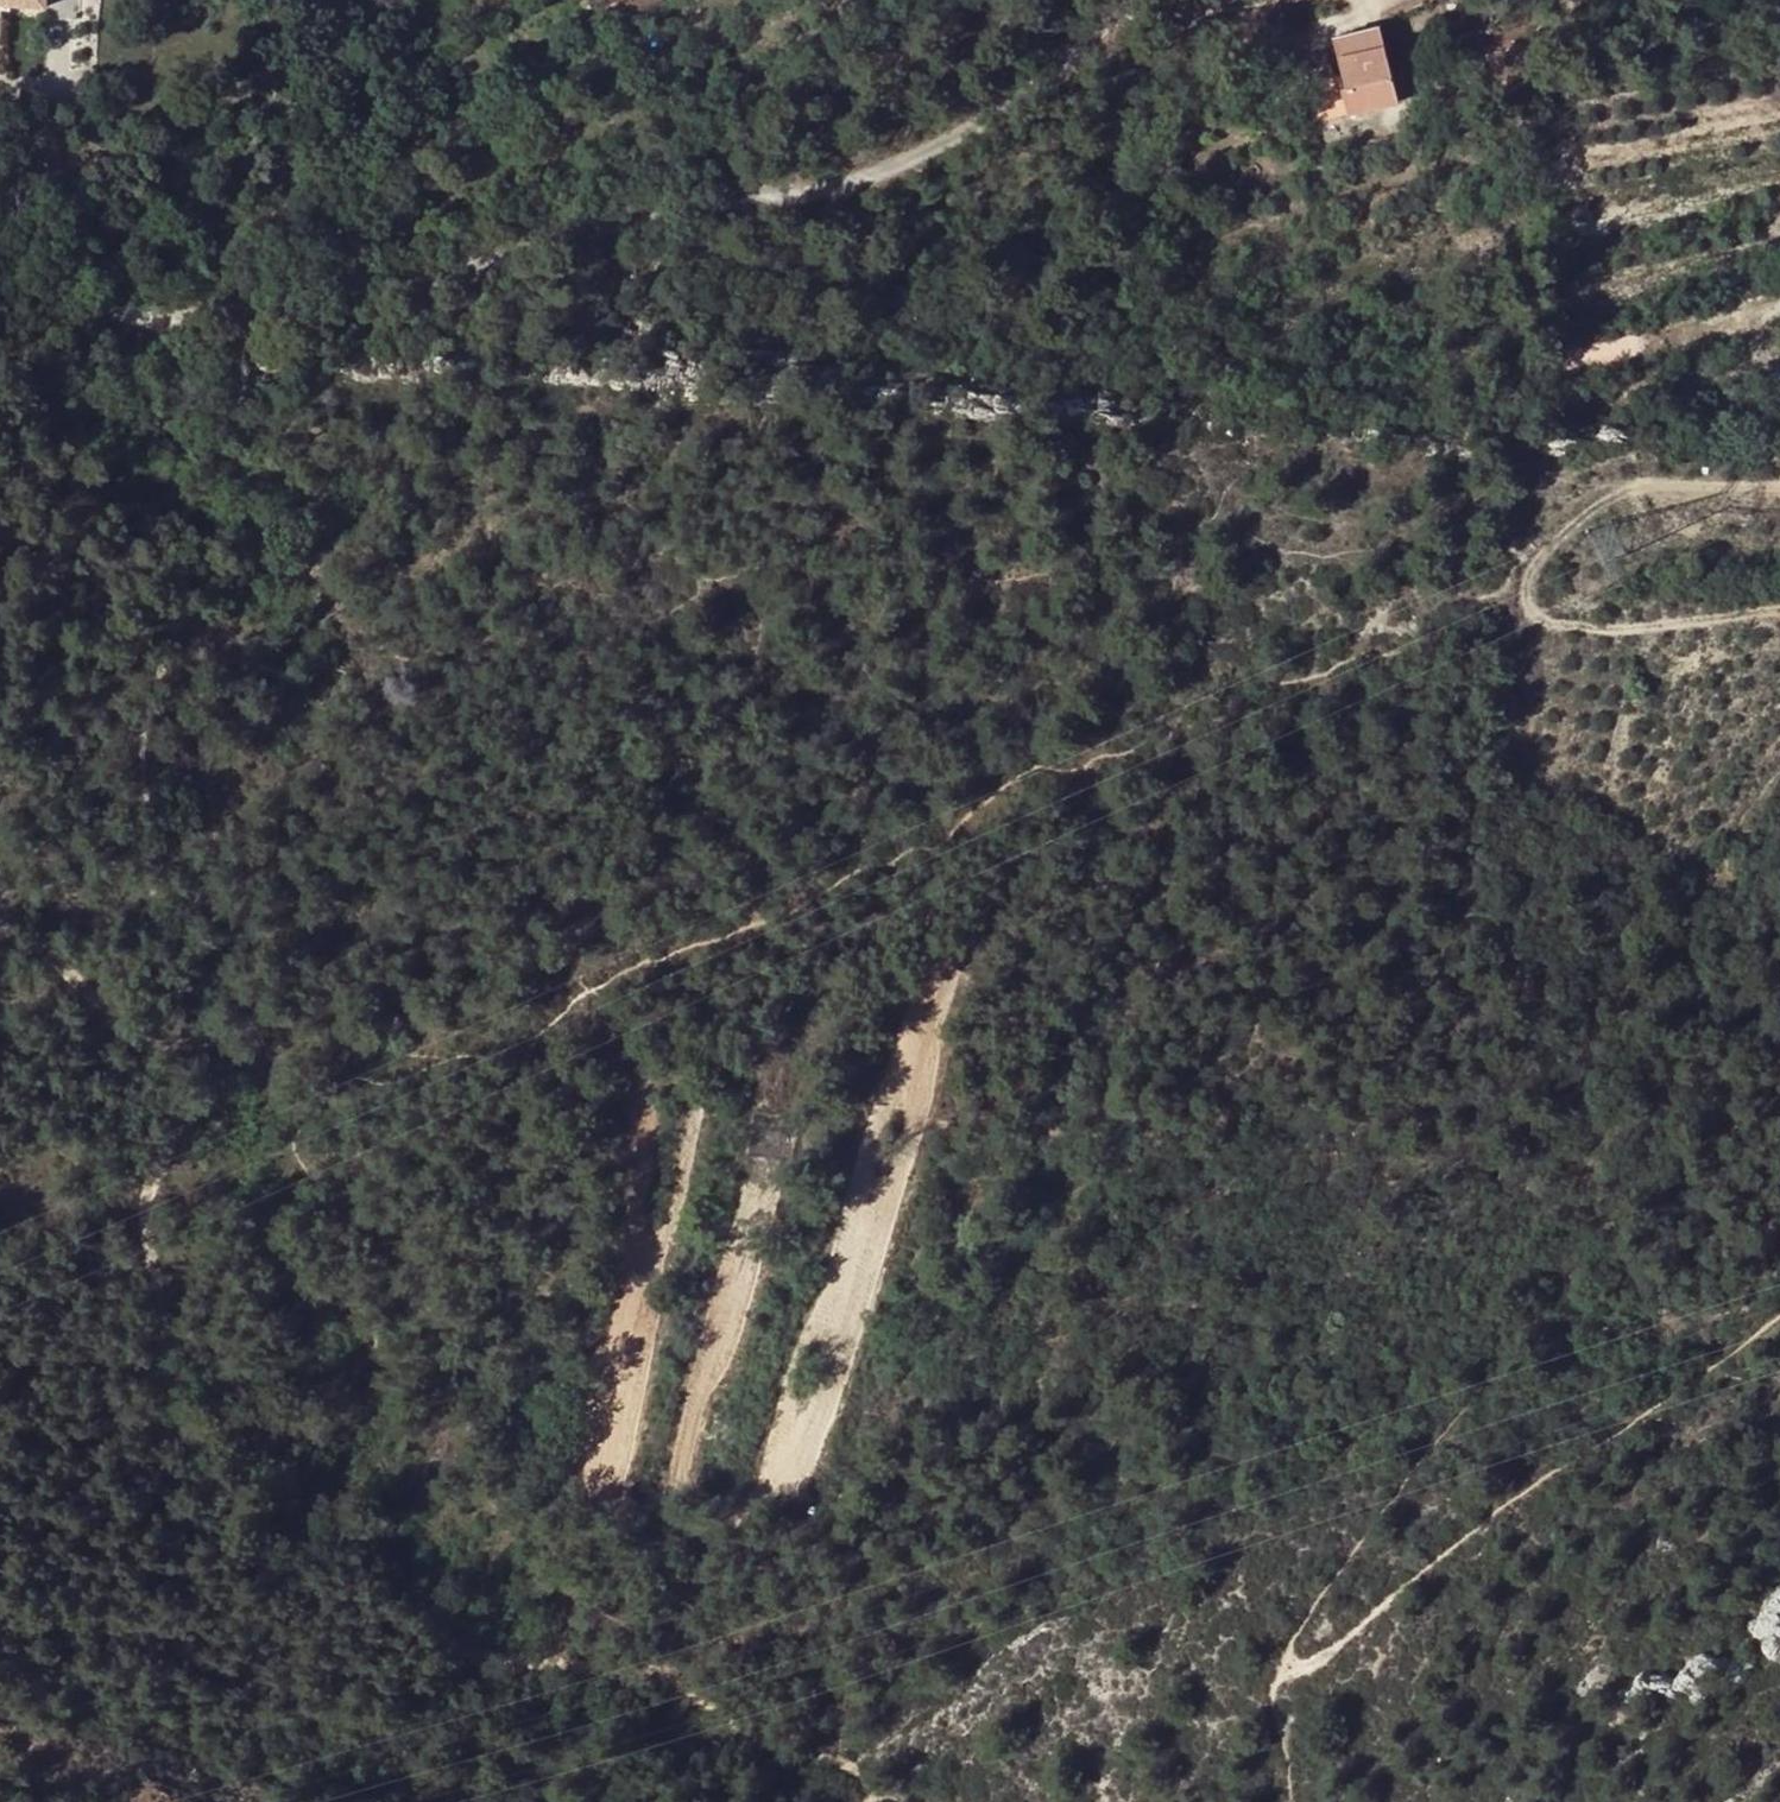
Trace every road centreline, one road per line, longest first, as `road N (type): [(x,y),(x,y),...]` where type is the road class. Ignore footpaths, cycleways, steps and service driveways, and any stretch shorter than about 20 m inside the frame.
road 1 (unclassified): [(1148,0),(957,140),(909,163),(369,295),(145,327),(0,242)]
road 2 (track): [(1294,1672),(1779,1321)]
road 3 (track): [(1779,486),(1663,481),(1621,492),(1570,522),(1535,564),(1531,611),(1549,624),(1616,627),(1779,613)]

